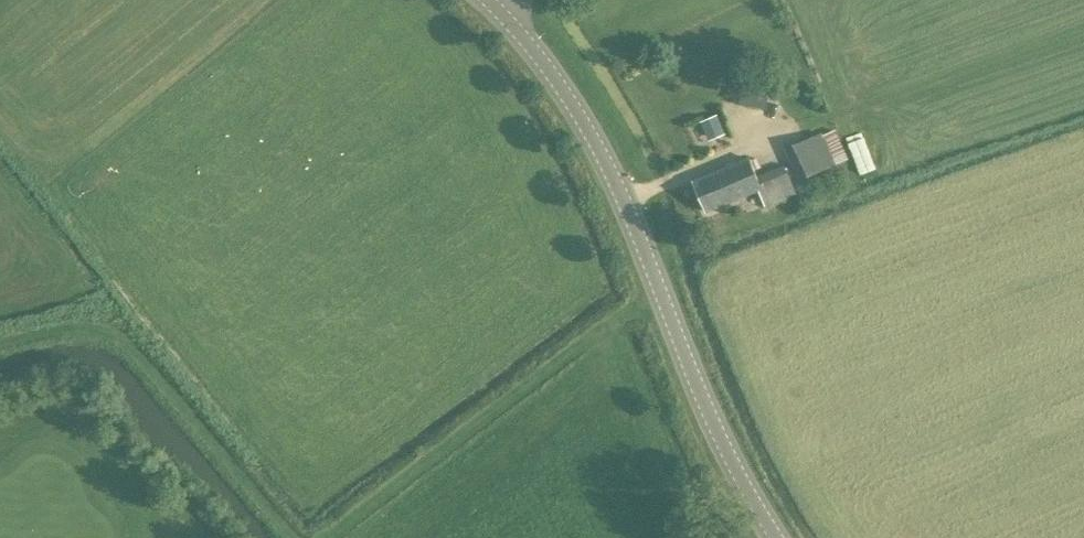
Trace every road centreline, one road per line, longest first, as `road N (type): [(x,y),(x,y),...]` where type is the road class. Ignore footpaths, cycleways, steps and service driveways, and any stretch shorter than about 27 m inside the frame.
road 1 (tertiary): [(774,537),(724,453),(583,119),(537,55),(483,0)]
road 2 (track): [(331,537),(632,312),(663,299)]
road 3 (track): [(0,344),(67,330),(121,341),(293,537)]

